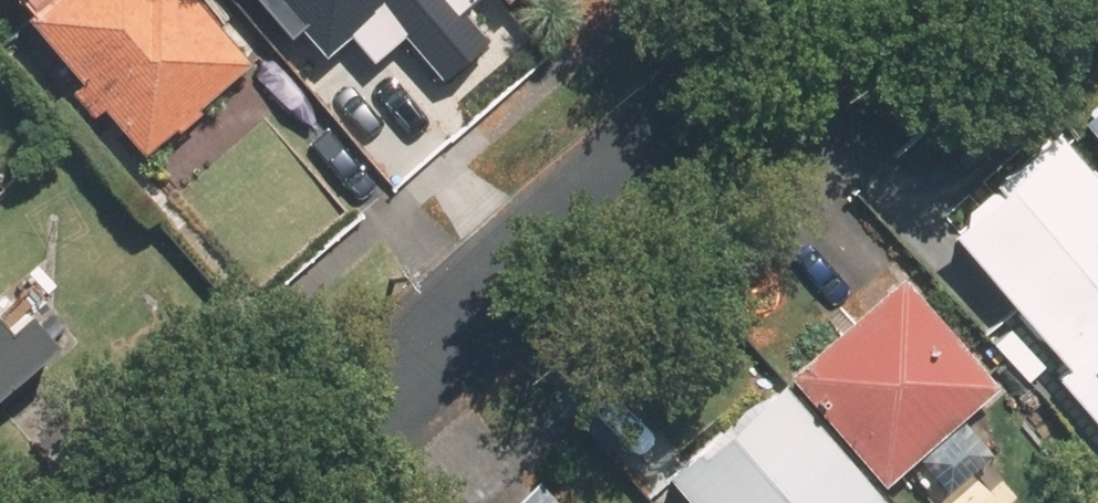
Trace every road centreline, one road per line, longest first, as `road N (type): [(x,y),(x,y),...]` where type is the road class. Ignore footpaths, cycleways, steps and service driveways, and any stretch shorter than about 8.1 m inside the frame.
road 1 (residential): [(263,502),(844,0)]

